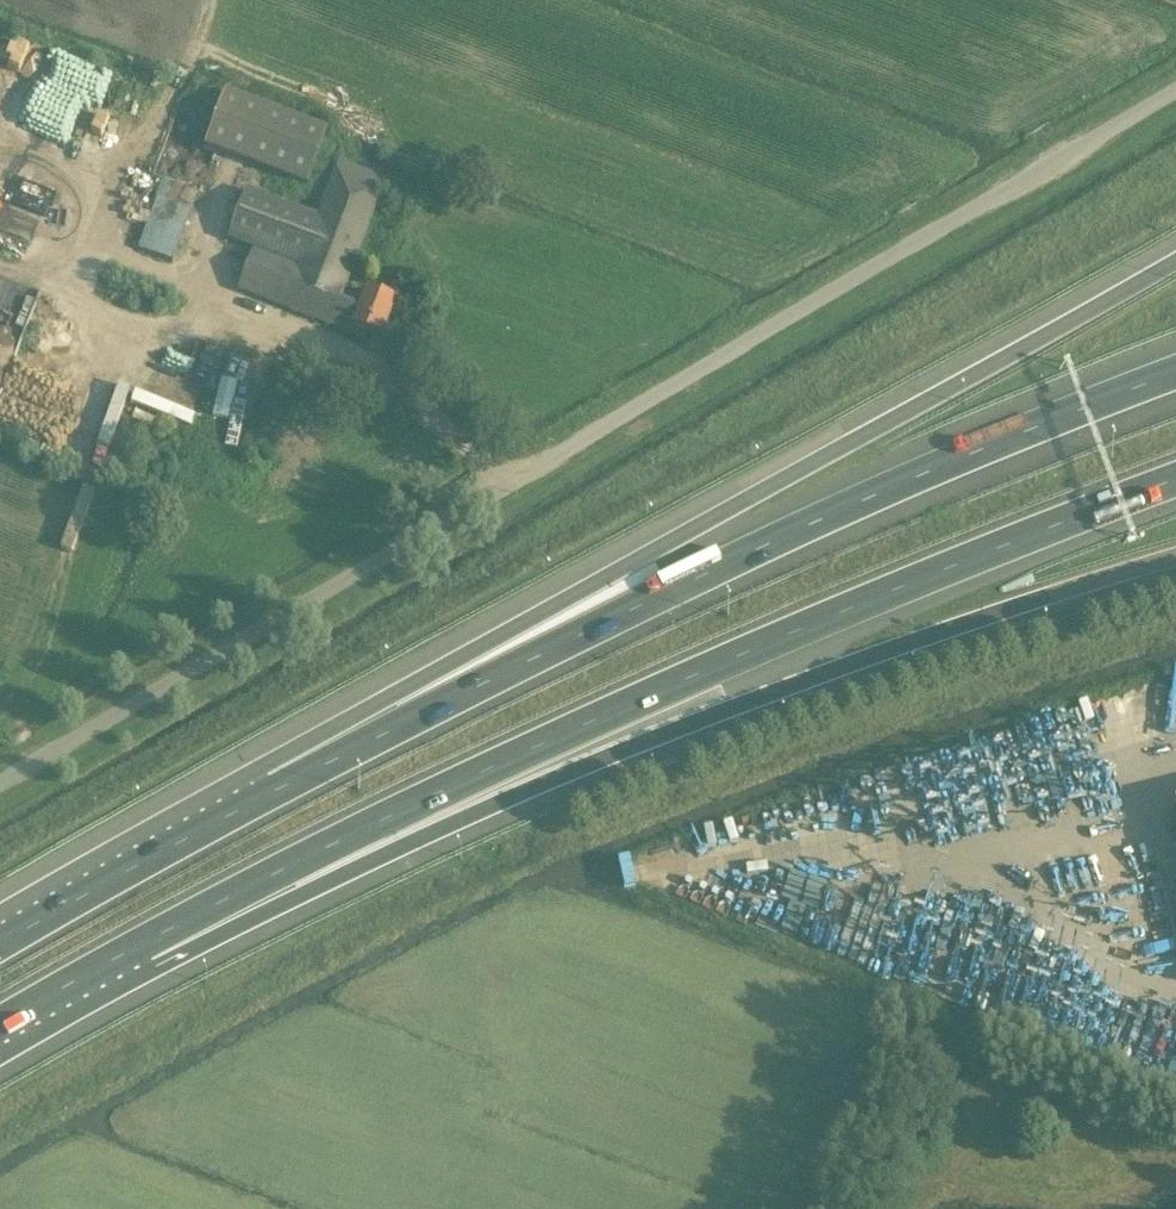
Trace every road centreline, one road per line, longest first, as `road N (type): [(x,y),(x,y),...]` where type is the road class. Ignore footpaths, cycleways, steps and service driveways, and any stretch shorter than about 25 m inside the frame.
road 1 (unclassified): [(0,782),(1175,88)]
road 2 (motorway): [(131,949),(699,672),(1175,480)]
road 3 (motorway): [(131,949),(730,708),(1175,555)]
road 4 (motorway): [(1175,244),(650,552),(274,790)]
road 5 (motorway): [(1175,373),(772,541),(274,790)]
road 6 (motorway): [(274,790),(0,943)]
road 7 (track): [(232,324),(173,316),(0,254)]
road 8 (motorway): [(0,1024),(131,949)]

